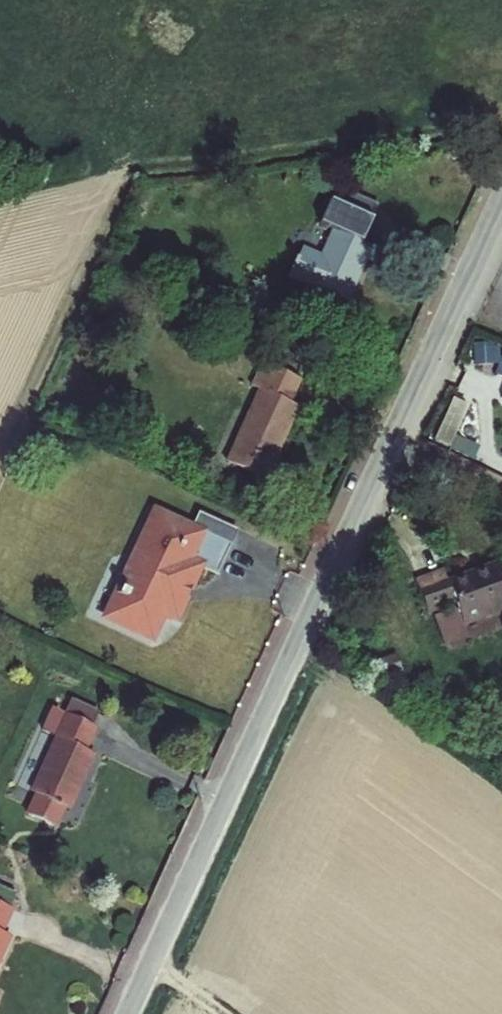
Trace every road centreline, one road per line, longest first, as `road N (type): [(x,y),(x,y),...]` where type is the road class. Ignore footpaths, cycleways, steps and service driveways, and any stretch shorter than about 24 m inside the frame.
road 1 (tertiary): [(130,1013),(501,199)]

